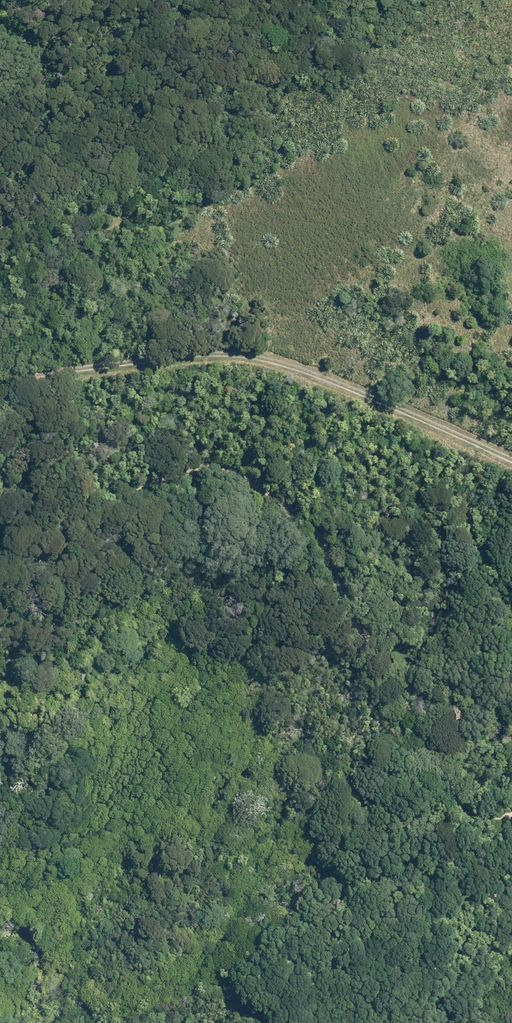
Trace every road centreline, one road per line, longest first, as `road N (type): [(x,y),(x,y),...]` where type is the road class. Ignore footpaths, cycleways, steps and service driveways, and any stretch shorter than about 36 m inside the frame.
road 1 (track): [(0,539),(48,553),(69,549),(102,505),(132,483),(202,460),(227,463),(289,500),(328,543),(350,600),(413,696),(450,791)]
road 2 (track): [(511,455),(310,366),(252,350),(133,357),(0,379)]
road 3 (track): [(403,825),(435,786),(480,808),(511,809)]

